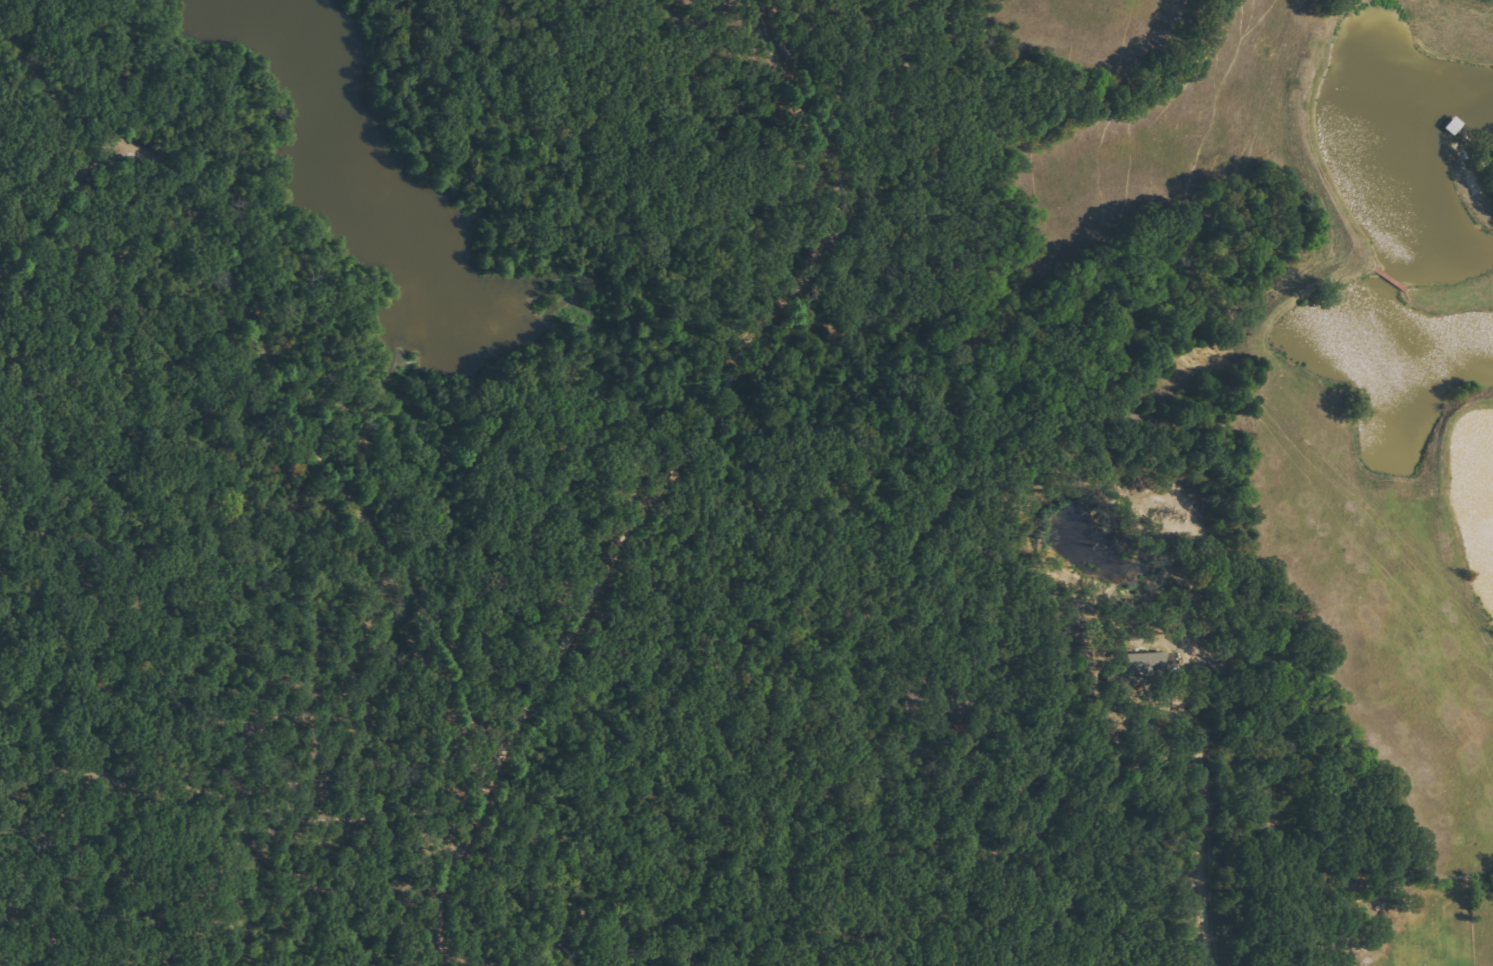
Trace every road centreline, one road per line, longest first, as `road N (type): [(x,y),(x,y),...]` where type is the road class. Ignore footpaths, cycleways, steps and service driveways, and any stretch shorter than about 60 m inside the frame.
road 1 (residential): [(764,0),(794,66),(764,166),(719,262),(487,571),(441,658),(421,789),(440,965)]
road 2 (residential): [(441,658),(240,445),(194,353),(194,318),(0,40)]

